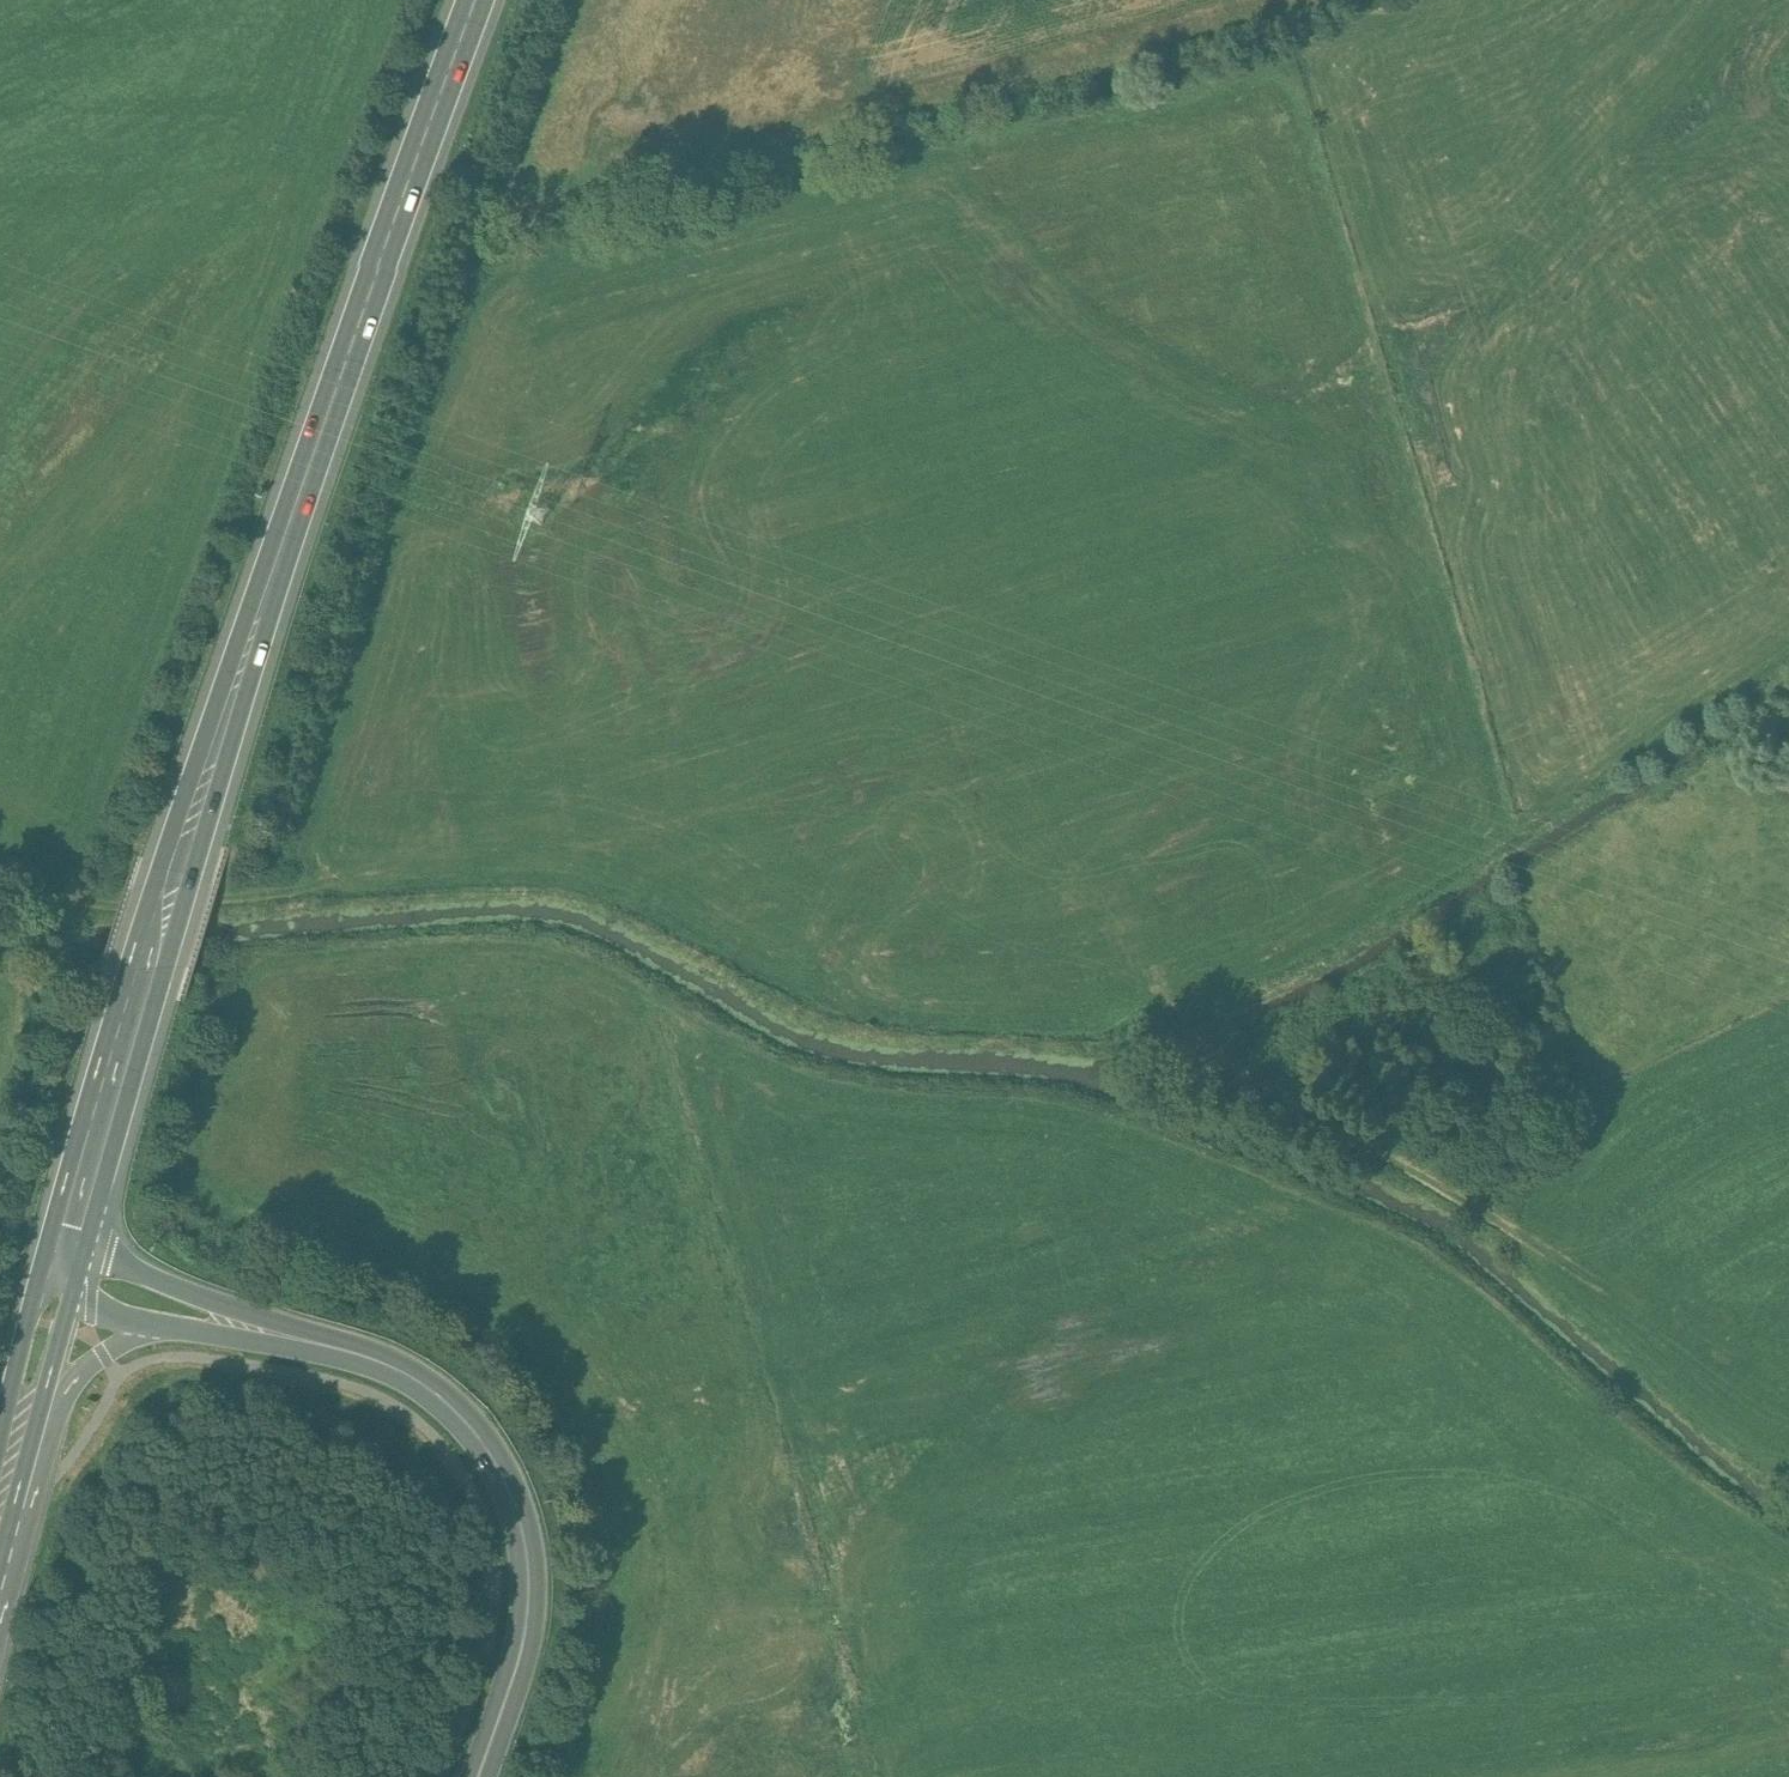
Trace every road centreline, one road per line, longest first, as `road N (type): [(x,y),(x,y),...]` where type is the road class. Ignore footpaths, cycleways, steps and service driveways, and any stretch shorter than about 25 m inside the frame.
road 1 (primary): [(477,0),(318,433),(55,1270)]
road 2 (track): [(1788,1458),(1762,1450),(1499,1223),(1418,1169),(1241,1087),(1205,1051),(1136,917)]
road 3 (track): [(45,896),(81,846),(328,187)]
road 4 (primary): [(479,1776),(527,1618),(528,1556),(499,1468),(459,1414),(406,1373),(202,1314)]
road 5 (track): [(0,869),(71,908),(301,892)]
road 6 (primary): [(34,1468),(87,1366),(202,1314)]
road 7 (primary): [(55,1270),(0,1473)]
road 8 (primary): [(34,1468),(55,1270)]
road 9 (primary): [(202,1314),(55,1270)]
road 10 (primary): [(0,1599),(34,1468)]

